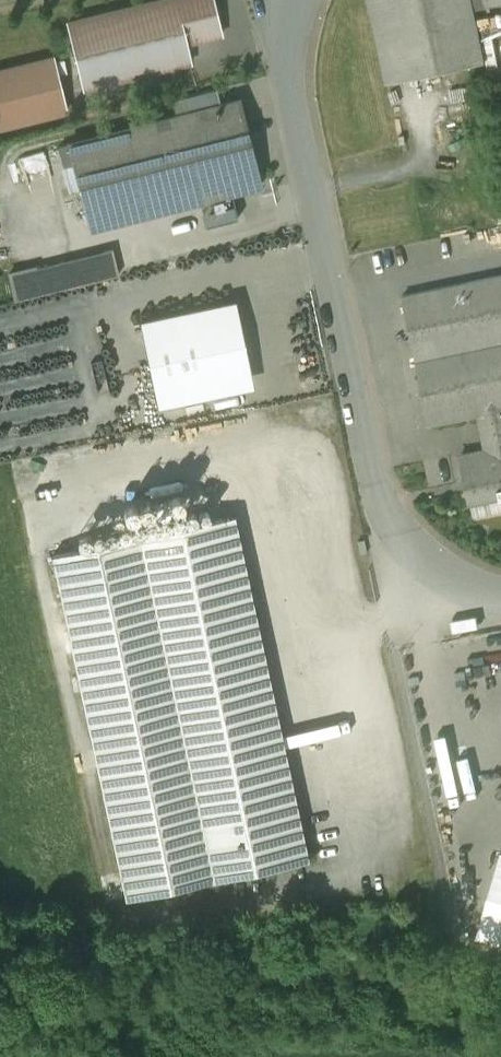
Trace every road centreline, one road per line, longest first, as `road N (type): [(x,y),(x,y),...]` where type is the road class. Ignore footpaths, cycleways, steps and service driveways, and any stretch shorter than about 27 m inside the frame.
road 1 (unclassified): [(289,0),(287,37),(395,501),(420,536),(500,577)]

